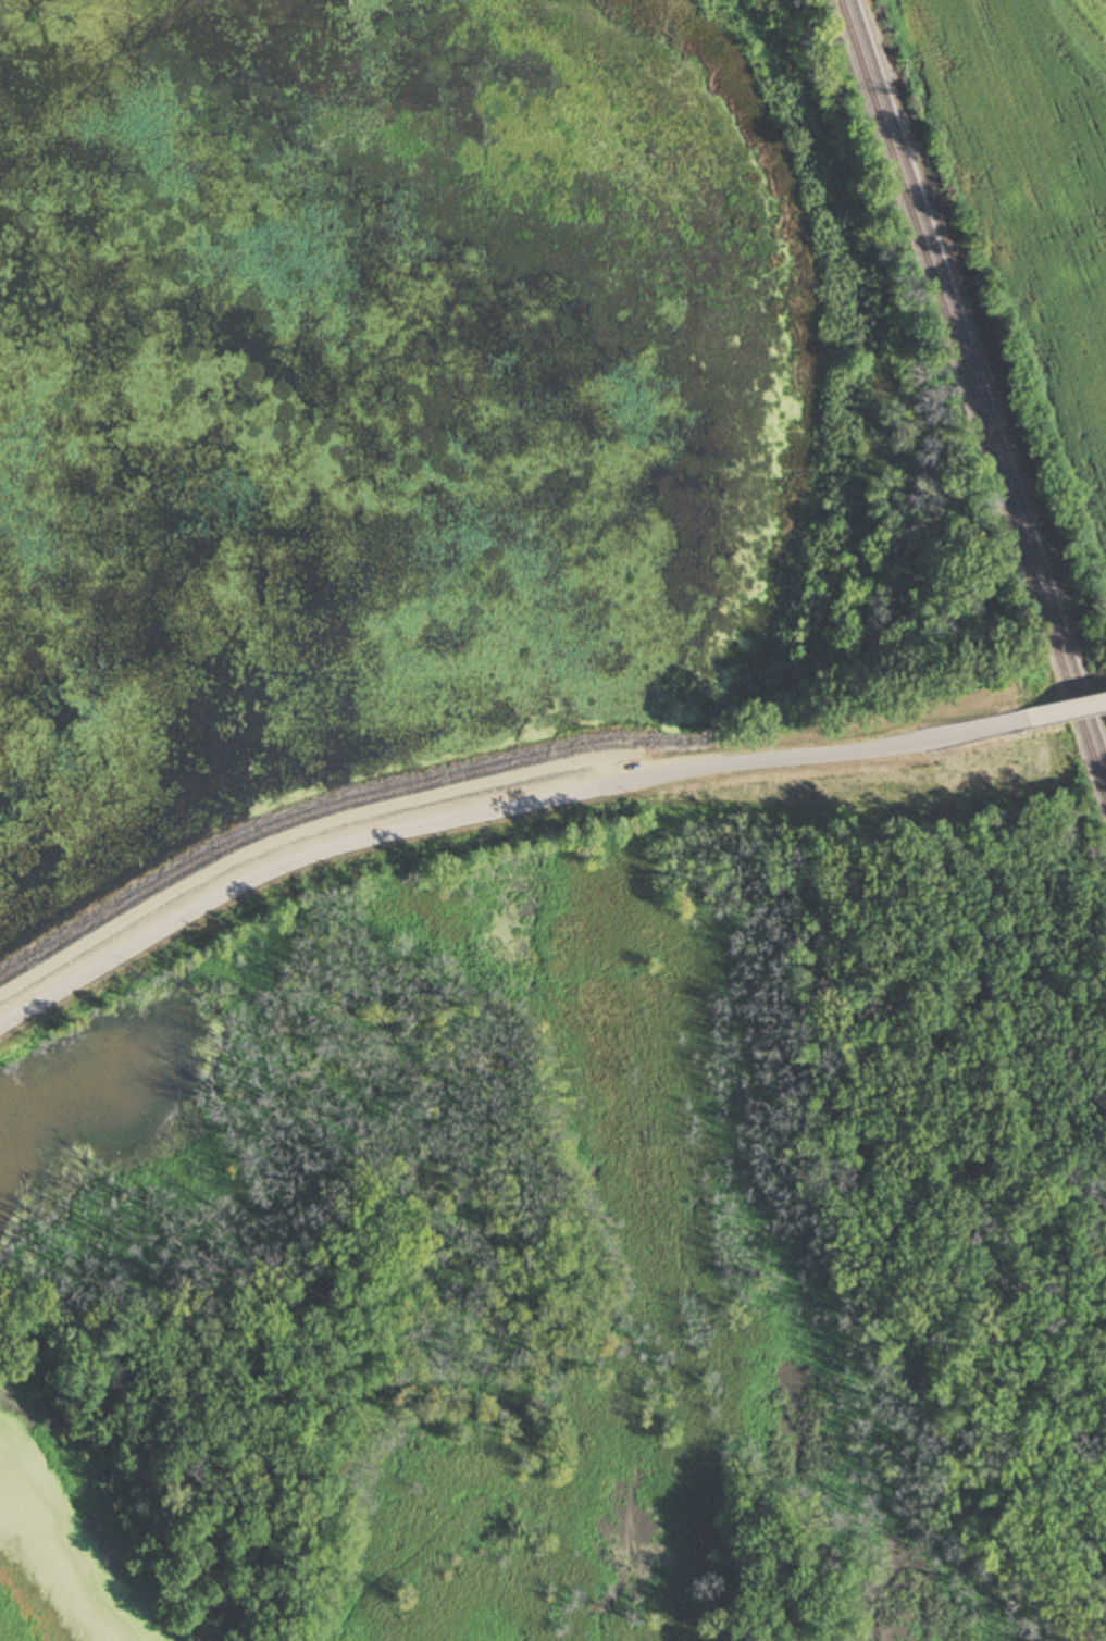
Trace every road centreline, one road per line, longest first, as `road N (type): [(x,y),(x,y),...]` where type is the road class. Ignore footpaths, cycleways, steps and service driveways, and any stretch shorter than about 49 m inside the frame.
road 1 (tertiary): [(0,1023),(234,892),(350,848),(624,787),(1030,721)]

